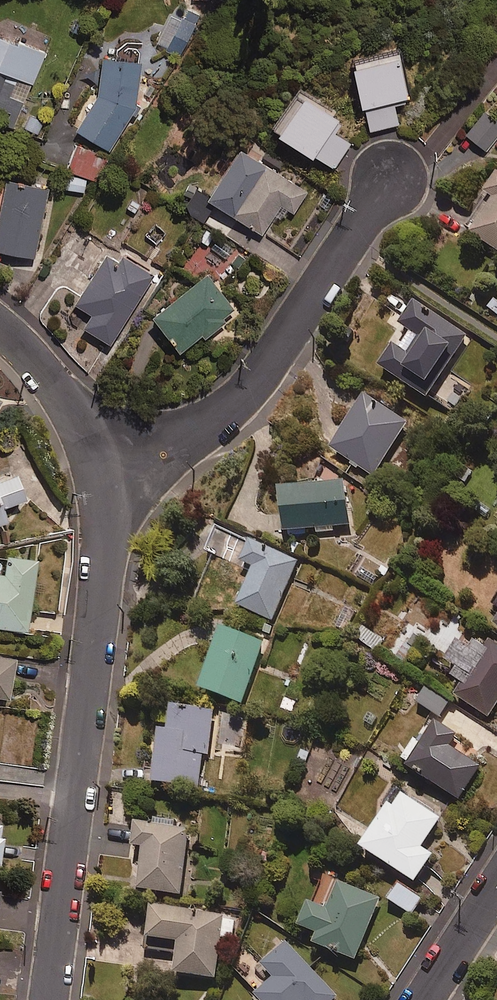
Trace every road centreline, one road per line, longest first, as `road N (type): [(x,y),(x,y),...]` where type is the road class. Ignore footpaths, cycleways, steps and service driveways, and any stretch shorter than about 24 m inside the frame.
road 1 (residential): [(396,168),(254,396),(95,481)]
road 2 (residential): [(82,800),(105,584),(107,515),(95,481)]
road 3 (residential): [(55,999),(82,800)]
road 4 (residential): [(95,481),(78,428),(30,358),(0,331)]
road 5 (residential): [(496,883),(422,999)]

